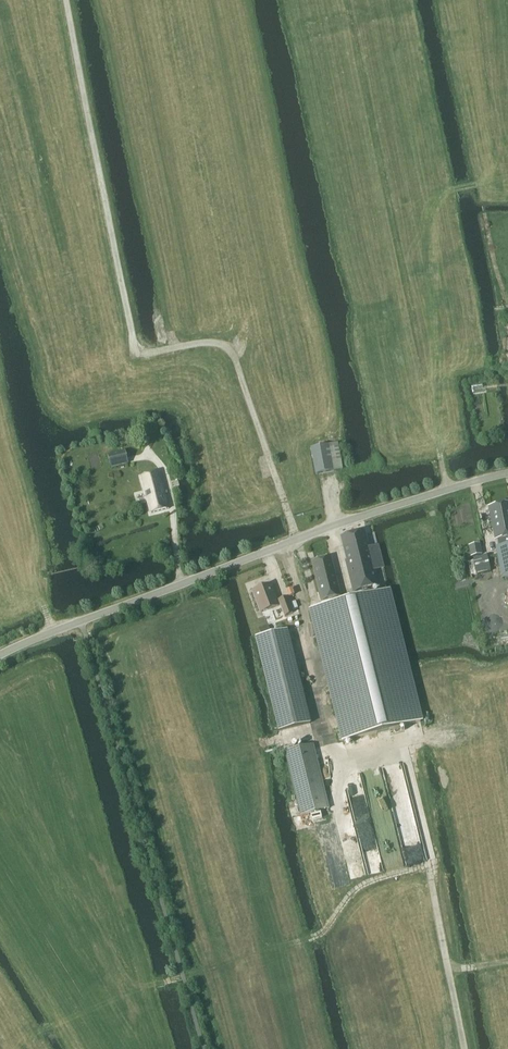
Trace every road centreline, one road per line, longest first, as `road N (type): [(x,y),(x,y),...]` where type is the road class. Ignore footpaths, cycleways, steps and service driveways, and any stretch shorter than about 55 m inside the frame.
road 1 (track): [(64,0),(136,354),(212,342),(229,347),(297,540)]
road 2 (unclassified): [(0,656),(447,490)]
road 3 (track): [(404,749),(466,1048)]
road 4 (track): [(431,861),(360,887),(312,939)]

